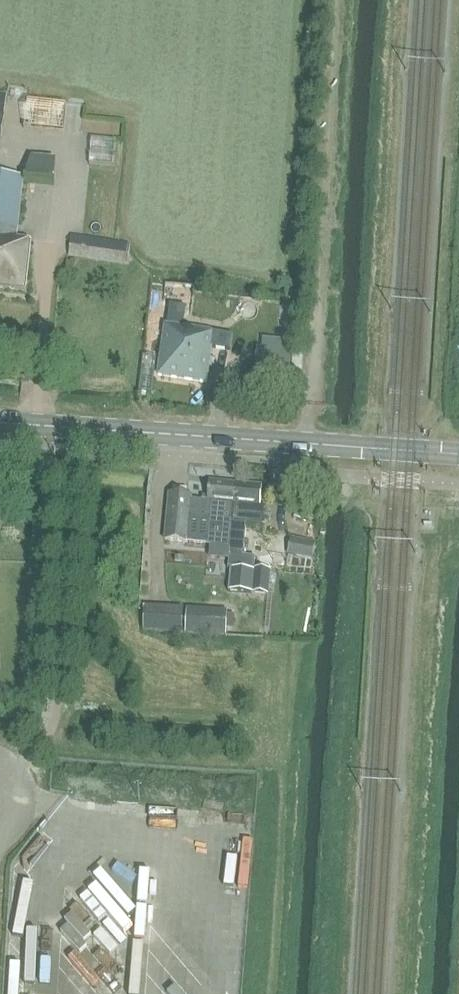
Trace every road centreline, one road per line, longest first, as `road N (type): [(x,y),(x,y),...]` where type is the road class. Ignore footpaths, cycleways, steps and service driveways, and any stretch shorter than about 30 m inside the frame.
road 1 (tertiary): [(458,453),(0,422)]

